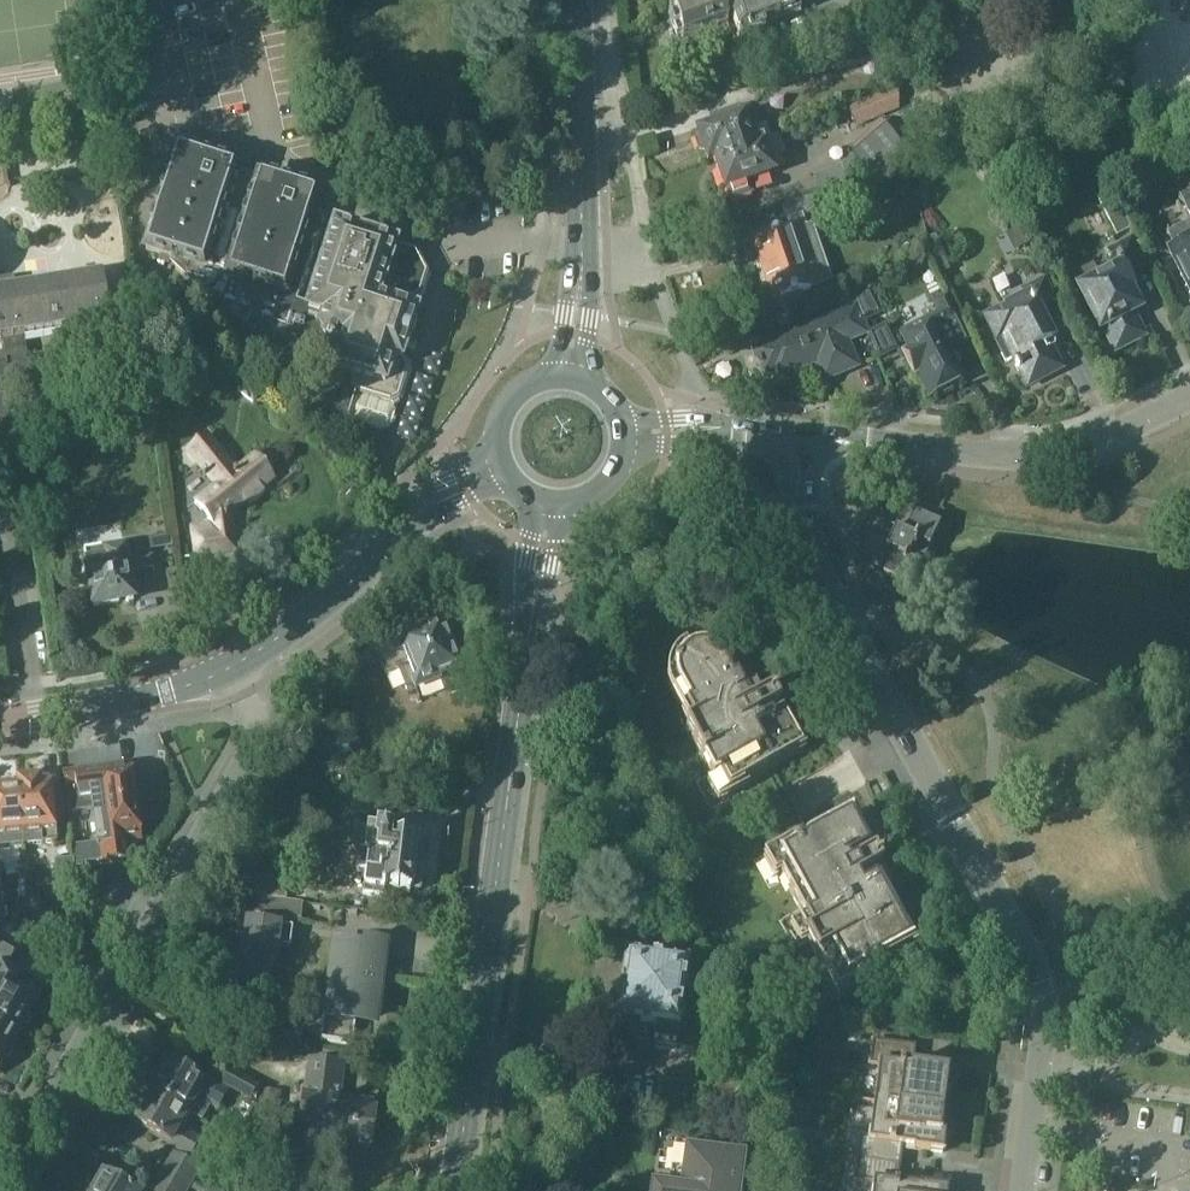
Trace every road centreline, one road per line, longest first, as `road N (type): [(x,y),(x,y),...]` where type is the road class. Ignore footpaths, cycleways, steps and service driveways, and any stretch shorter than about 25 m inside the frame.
road 1 (residential): [(1026,1190),(1043,990),(808,553),(804,436)]
road 2 (secondary): [(459,1190),(550,503)]
road 3 (residential): [(0,1183),(257,735),(229,667)]
road 4 (residential): [(1189,398),(1083,449),(1037,458),(804,436)]
road 5 (secondary): [(574,374),(581,237),(572,0)]
road 6 (tertiary): [(229,667),(306,615),(436,496),(502,467)]
road 7 (tertiary): [(0,719),(115,703),(229,667)]
road 8 (residential): [(804,436),(629,434)]
road 9 (secondary): [(574,374),(543,377),(511,399),(498,430),(502,467)]
road 10 (secondary): [(550,503),(575,503),(609,486),(629,434)]

